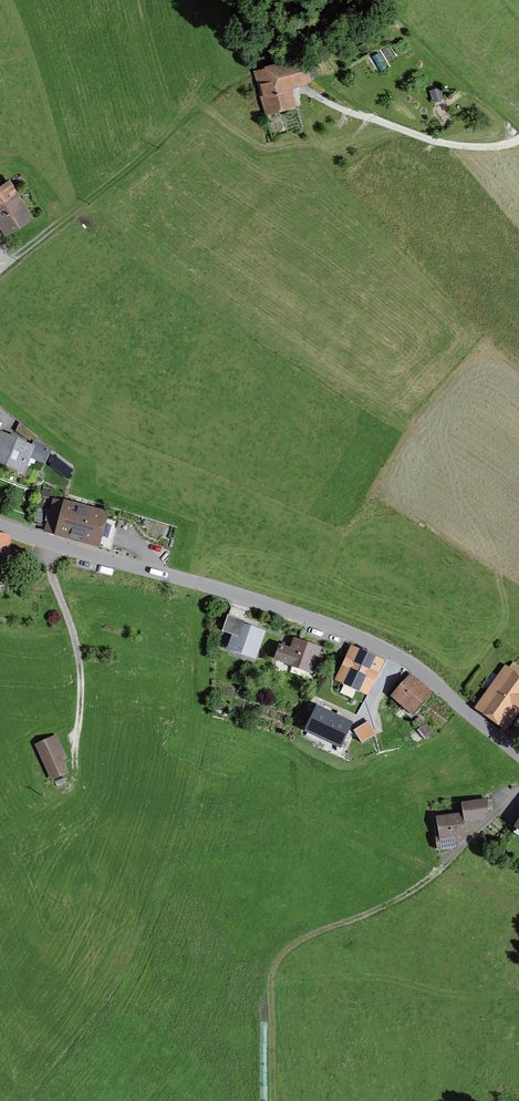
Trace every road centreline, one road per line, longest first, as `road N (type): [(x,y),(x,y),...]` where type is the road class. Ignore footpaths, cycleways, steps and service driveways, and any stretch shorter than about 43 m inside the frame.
road 1 (unclassified): [(0,525),(62,552),(358,637),(425,674),(518,756)]
road 2 (track): [(51,548),(56,590),(83,662),(74,750)]

